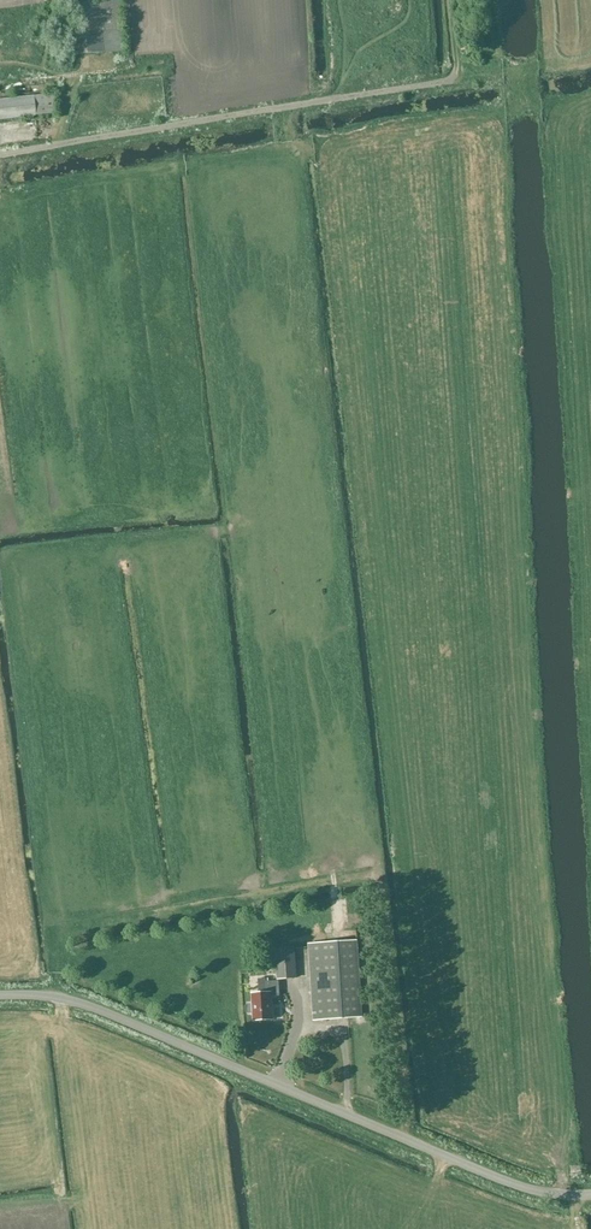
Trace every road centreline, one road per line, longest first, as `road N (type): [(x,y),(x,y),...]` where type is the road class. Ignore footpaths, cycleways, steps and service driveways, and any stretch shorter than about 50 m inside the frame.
road 1 (unclassified): [(590,1198),(521,1189),(99,1012),(50,998),(0,996)]
road 2 (track): [(0,155),(444,82),(453,70),(448,0)]

